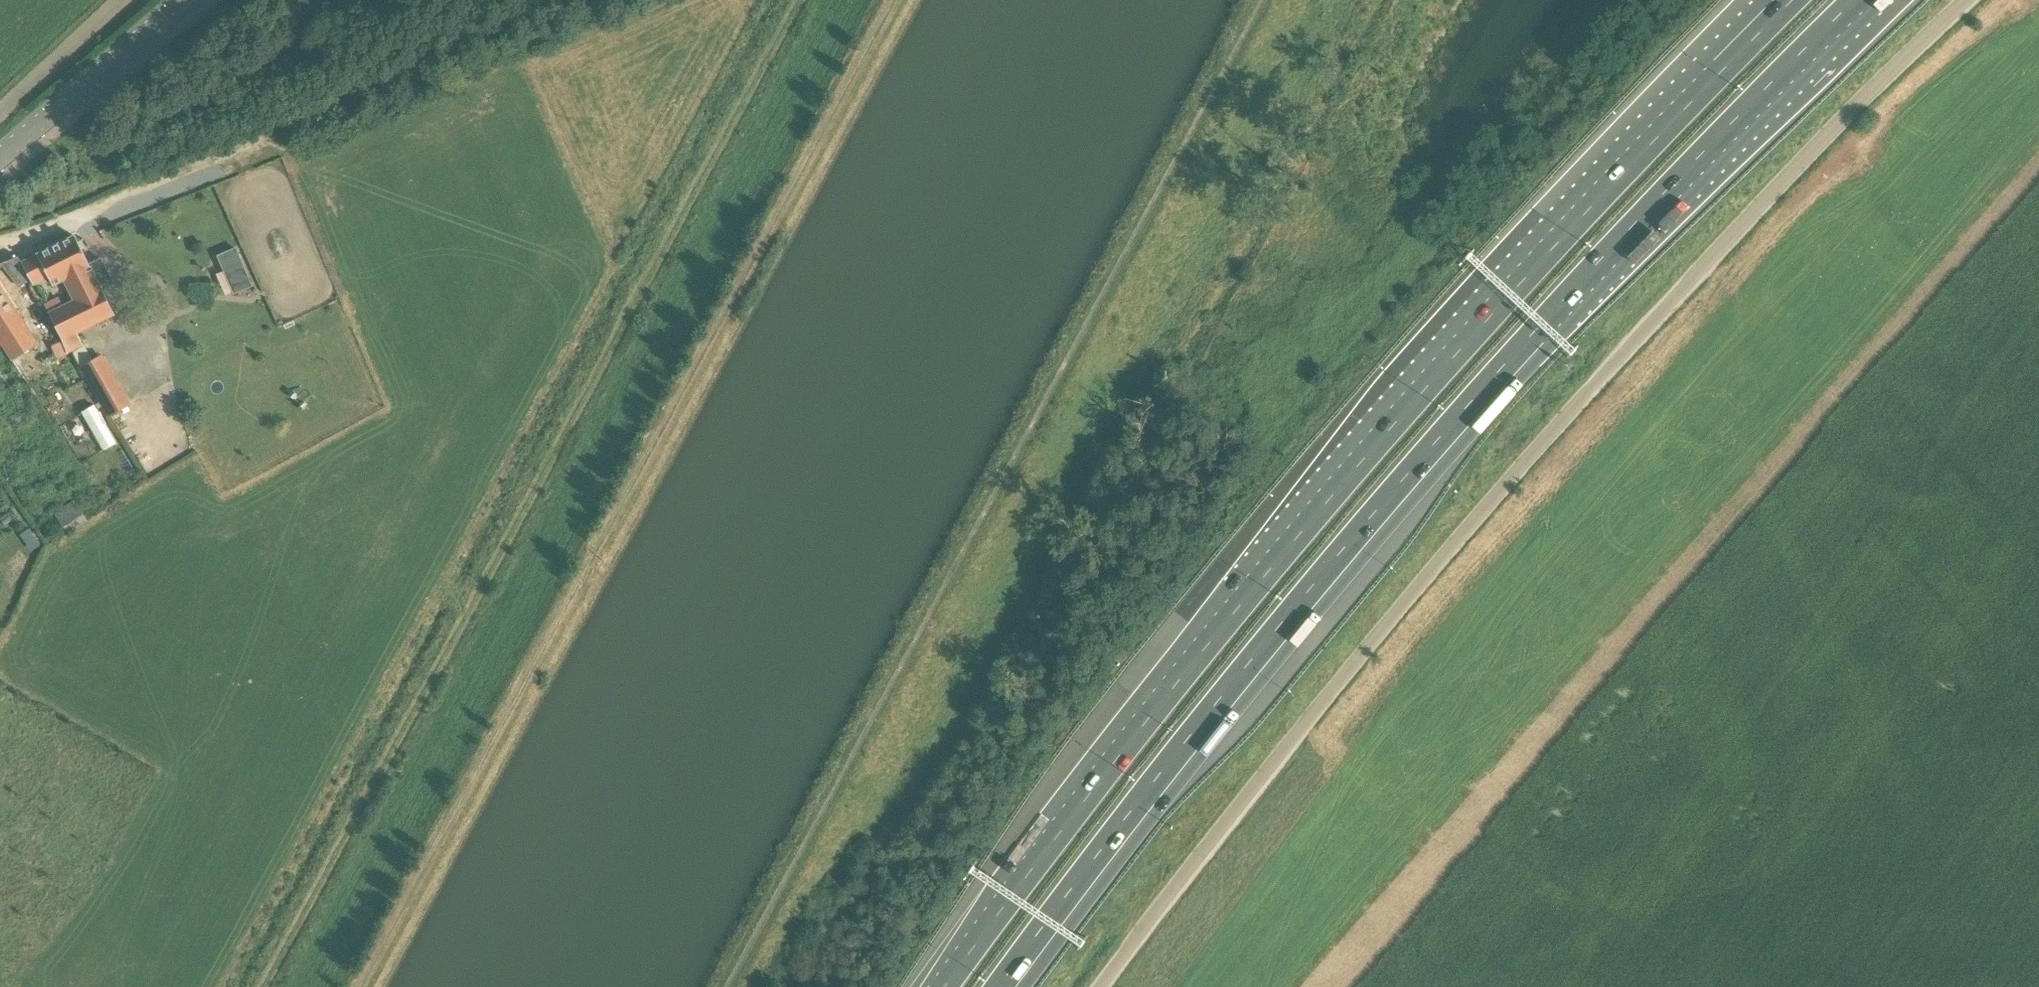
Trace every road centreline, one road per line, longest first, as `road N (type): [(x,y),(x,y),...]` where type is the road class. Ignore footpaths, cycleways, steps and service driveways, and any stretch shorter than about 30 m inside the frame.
road 1 (motorway): [(1008,986),(1359,539),(1865,0)]
road 2 (motorway): [(1786,0),(1327,491),(1145,712),(937,986)]
road 3 (track): [(266,986),(802,0)]
road 4 (unclassified): [(1340,986),(2038,155)]
road 5 (track): [(565,0),(158,171),(143,197),(0,243)]
road 6 (tertiary): [(0,158),(183,0)]
road 7 (unclassified): [(0,112),(120,0)]

